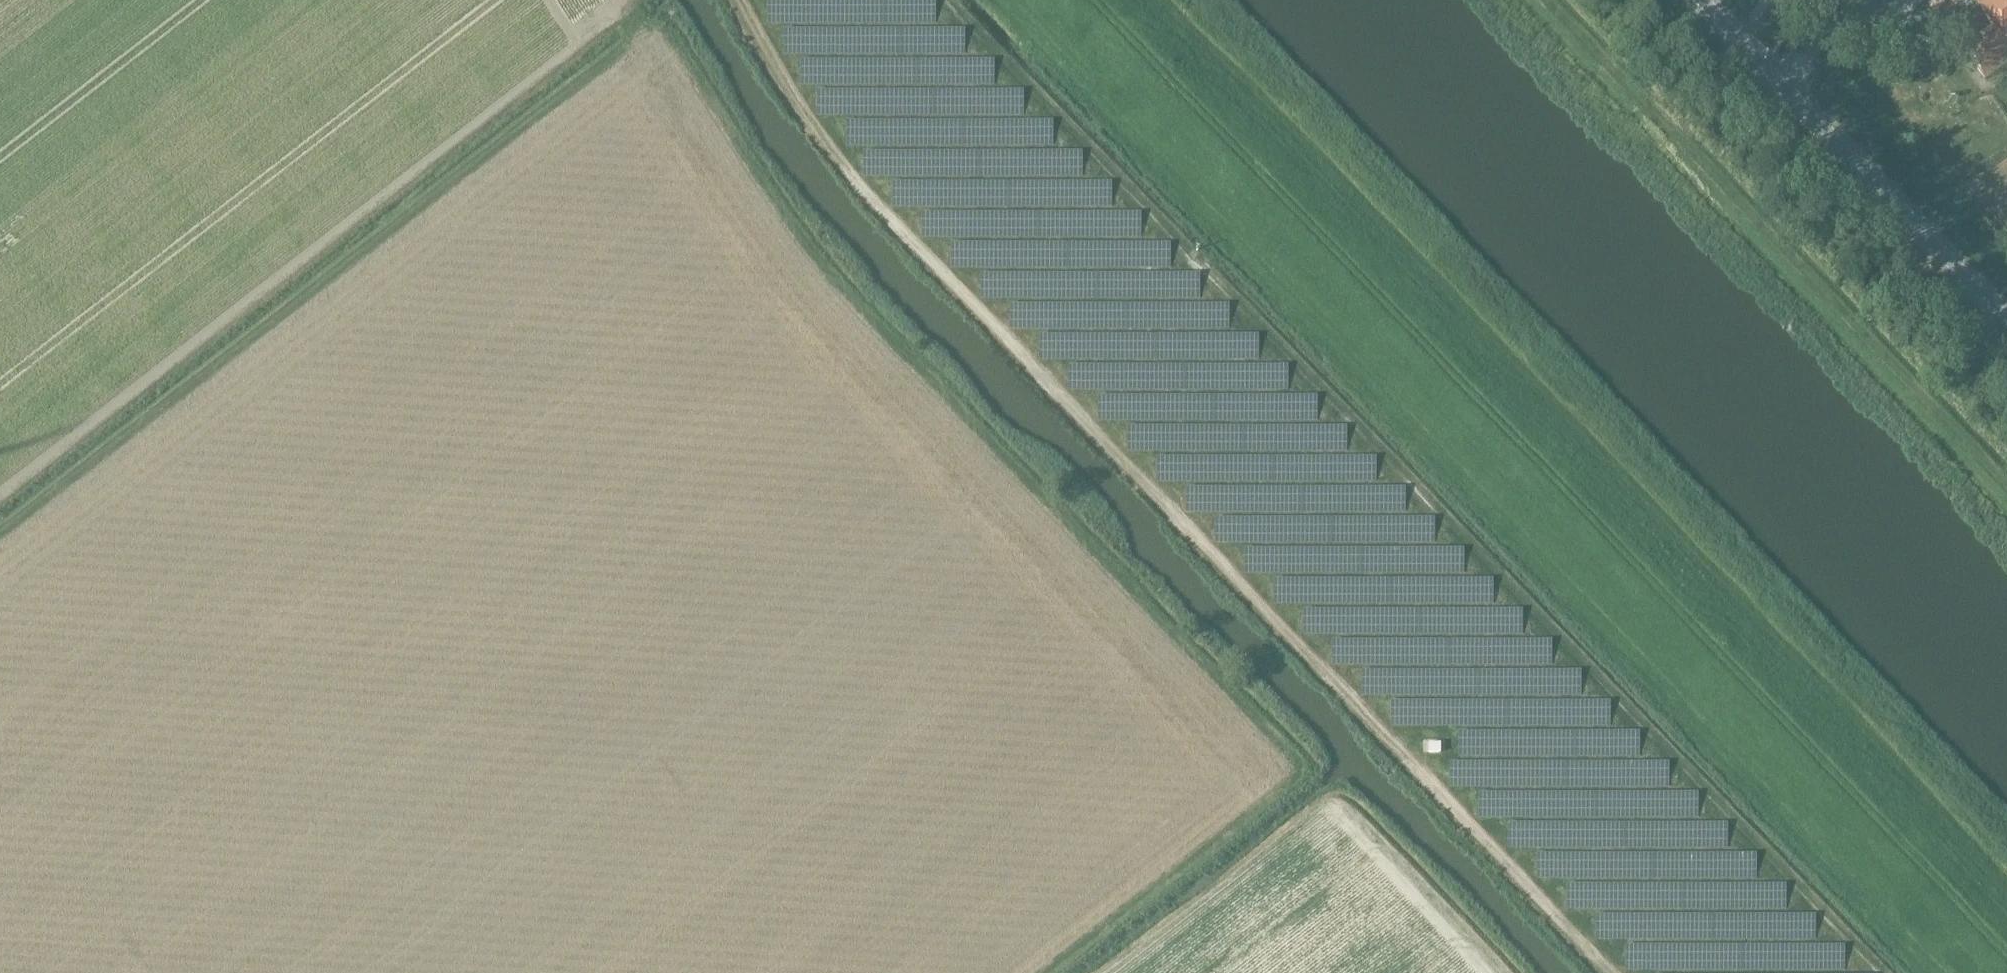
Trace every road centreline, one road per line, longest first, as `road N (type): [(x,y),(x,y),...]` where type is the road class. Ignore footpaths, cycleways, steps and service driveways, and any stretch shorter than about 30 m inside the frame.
road 1 (secondary): [(2006,333),(1693,0)]

